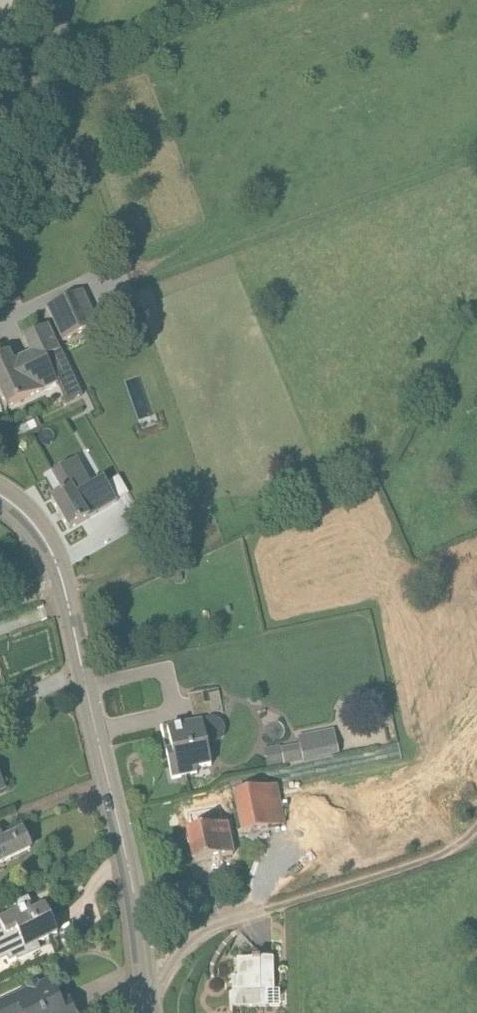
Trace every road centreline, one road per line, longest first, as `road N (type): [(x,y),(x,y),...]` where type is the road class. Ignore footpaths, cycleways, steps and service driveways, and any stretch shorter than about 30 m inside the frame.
road 1 (secondary): [(149,1012),(133,889),(62,580),(34,524),(0,496)]
road 2 (track): [(476,825),(436,855),(269,909)]
road 3 (unclassified): [(0,166),(66,0)]

